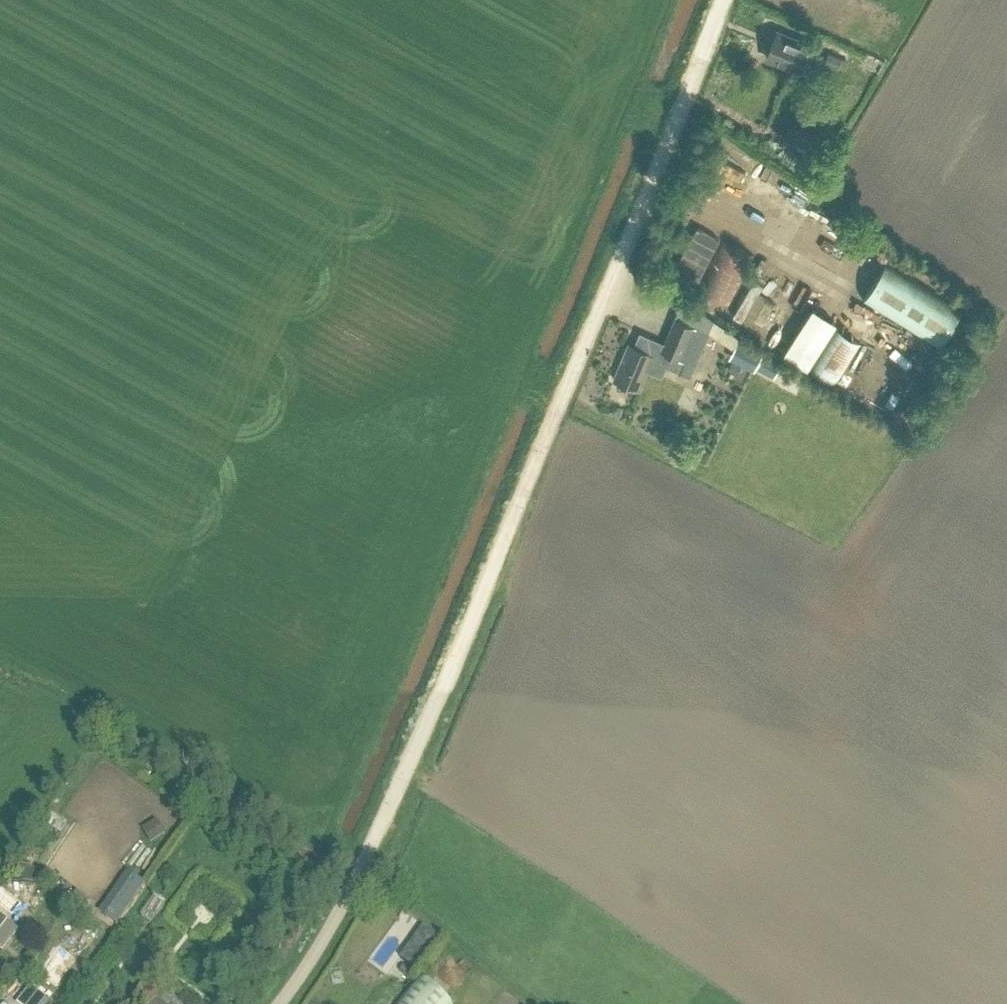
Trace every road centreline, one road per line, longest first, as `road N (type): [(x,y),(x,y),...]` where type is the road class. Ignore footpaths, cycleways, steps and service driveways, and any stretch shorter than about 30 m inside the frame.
road 1 (unclassified): [(280,1003),(311,966),(363,866),(722,0)]

